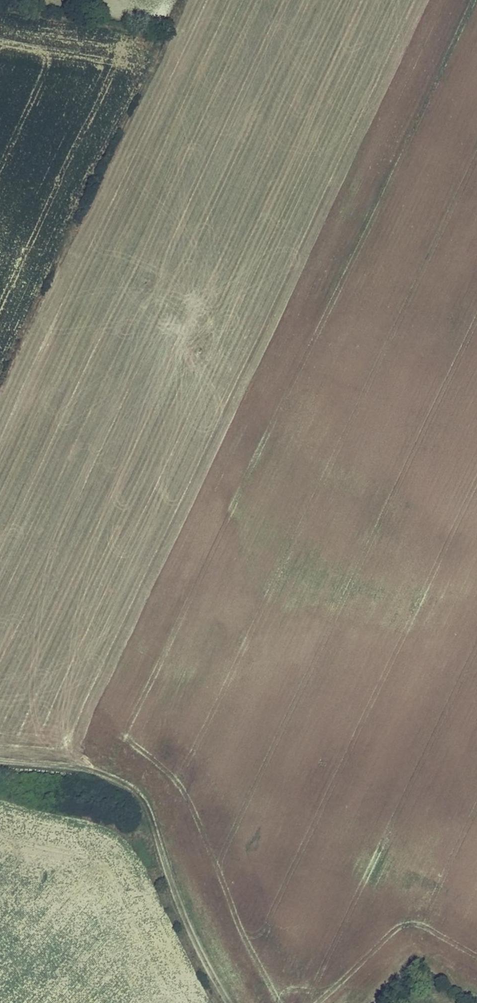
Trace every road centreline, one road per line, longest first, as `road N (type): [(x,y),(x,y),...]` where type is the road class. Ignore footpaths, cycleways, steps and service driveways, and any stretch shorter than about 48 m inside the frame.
road 1 (track): [(0,761),(91,771),(133,789),(152,817),(197,949),(230,1002)]

